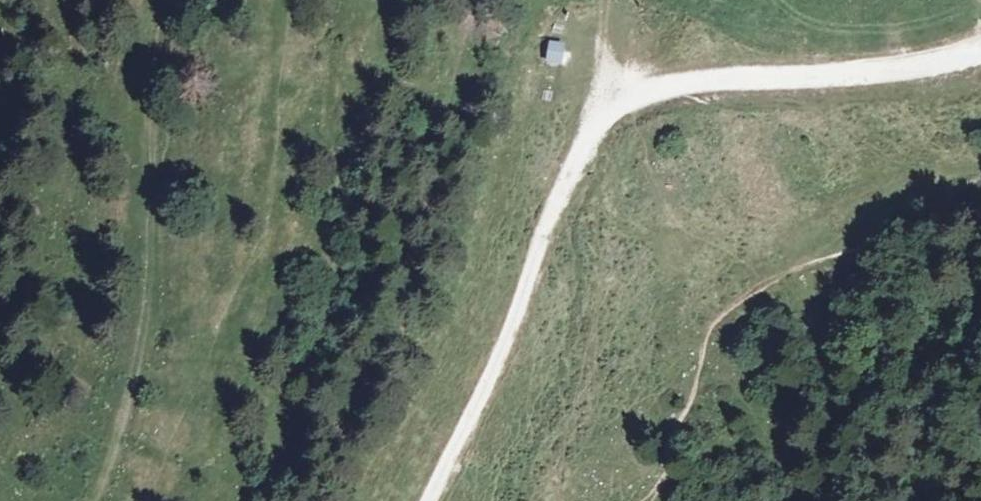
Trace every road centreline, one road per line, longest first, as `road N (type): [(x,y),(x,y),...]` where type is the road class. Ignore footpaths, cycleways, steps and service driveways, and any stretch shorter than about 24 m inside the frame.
road 1 (track): [(162,0),(144,319),(110,460),(91,500)]
road 2 (track): [(607,111),(587,137),(472,422),(429,500)]
road 3 (track): [(980,49),(853,73),(684,84),(637,94),(607,111)]

